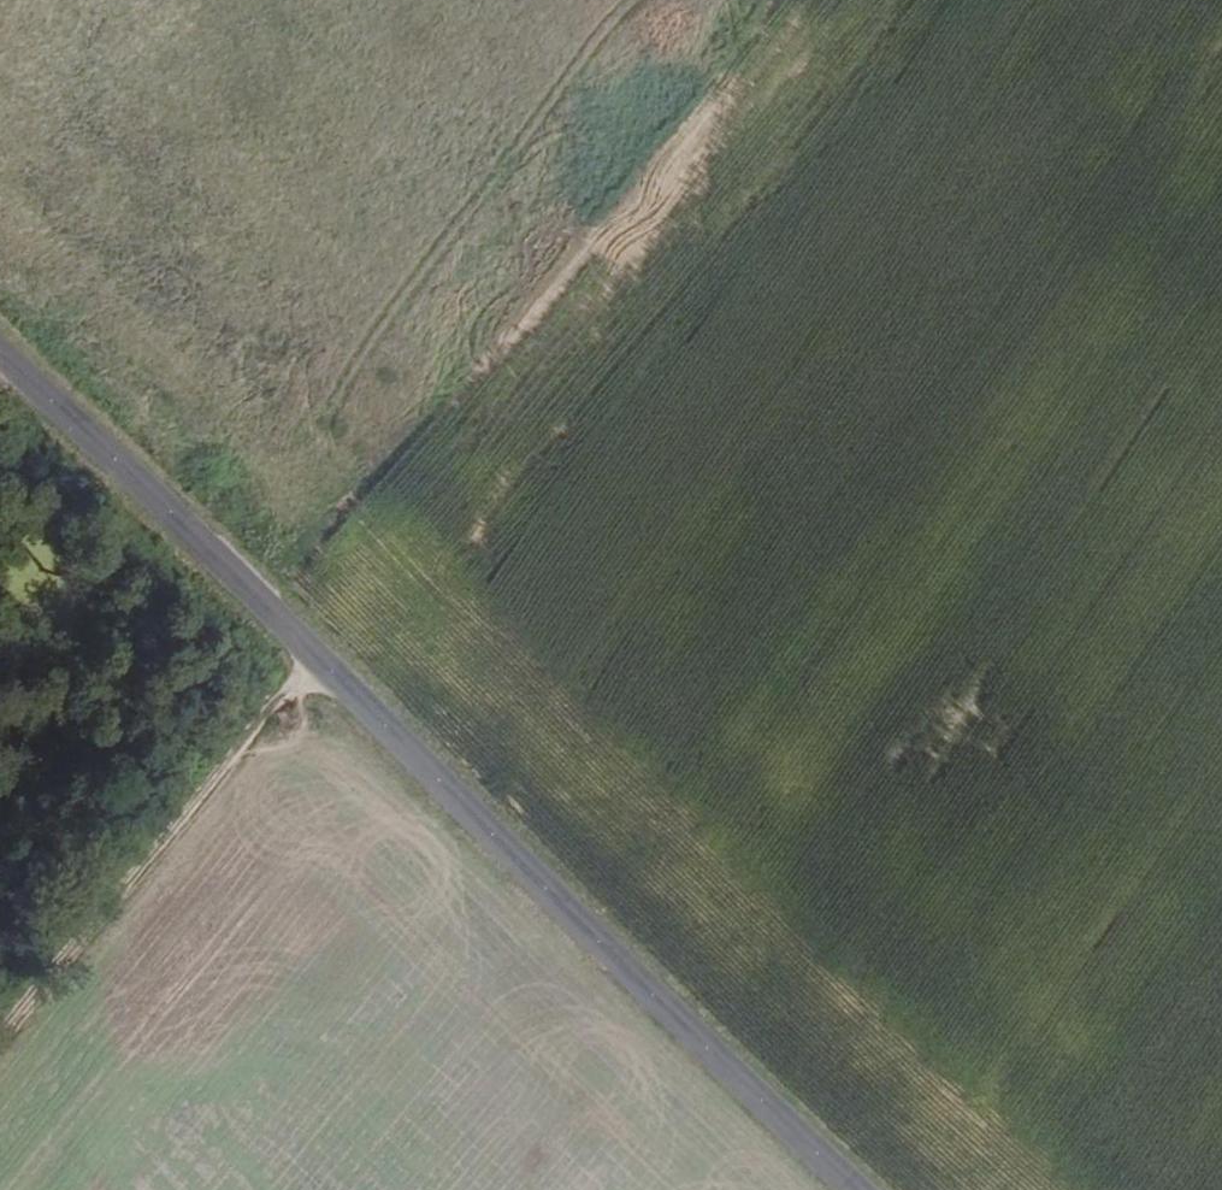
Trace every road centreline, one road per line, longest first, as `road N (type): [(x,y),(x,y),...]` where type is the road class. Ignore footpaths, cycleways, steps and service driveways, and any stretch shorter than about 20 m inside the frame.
road 1 (tertiary): [(858,1189),(319,661),(0,363)]
road 2 (track): [(319,661),(280,697),(0,1041)]

